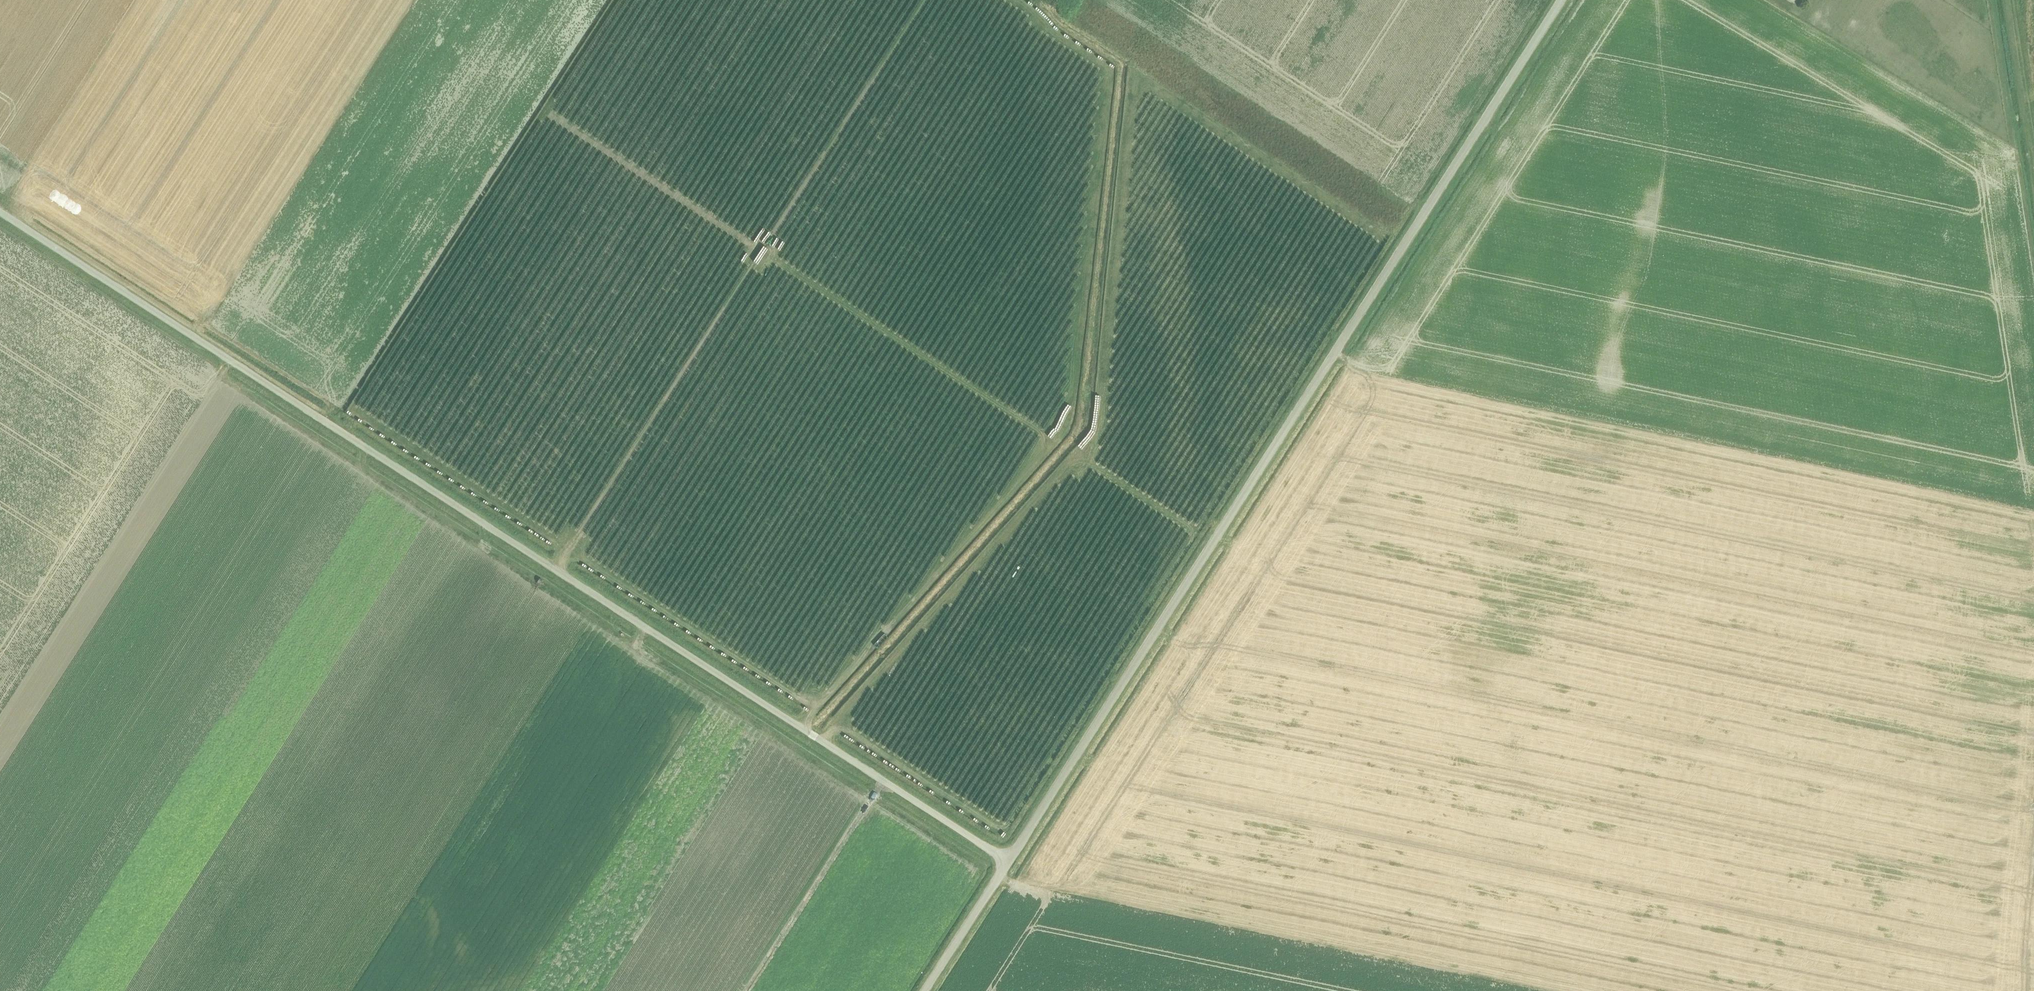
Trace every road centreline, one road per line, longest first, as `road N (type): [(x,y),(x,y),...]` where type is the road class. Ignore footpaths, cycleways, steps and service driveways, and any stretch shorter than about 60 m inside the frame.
road 1 (unclassified): [(1007,864),(0,210)]
road 2 (unclassified): [(1007,864),(1561,0)]
road 3 (unclassified): [(924,990),(1007,864)]

